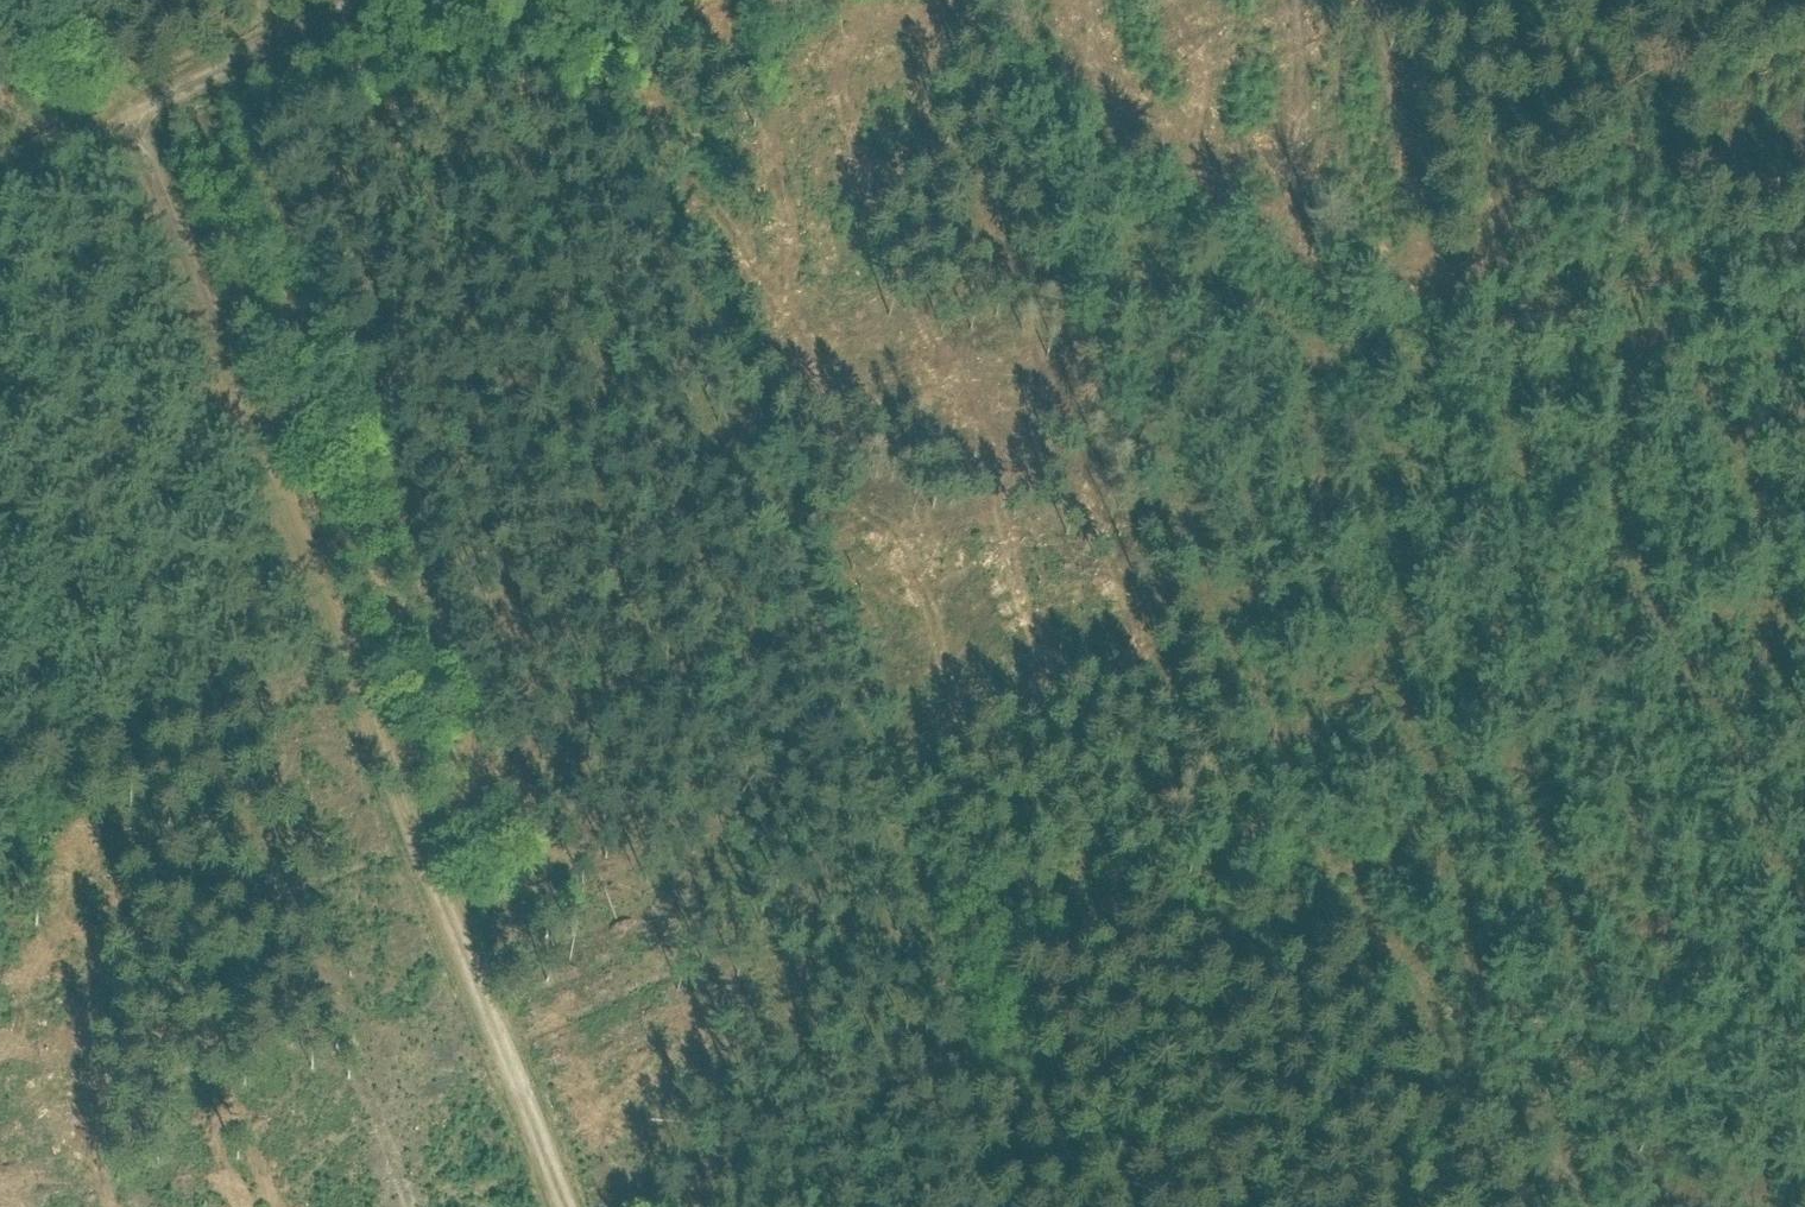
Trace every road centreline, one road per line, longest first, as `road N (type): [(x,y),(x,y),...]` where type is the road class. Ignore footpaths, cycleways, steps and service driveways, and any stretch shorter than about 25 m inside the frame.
road 1 (track): [(565,1206),(76,0)]
road 2 (track): [(0,183),(378,0)]

